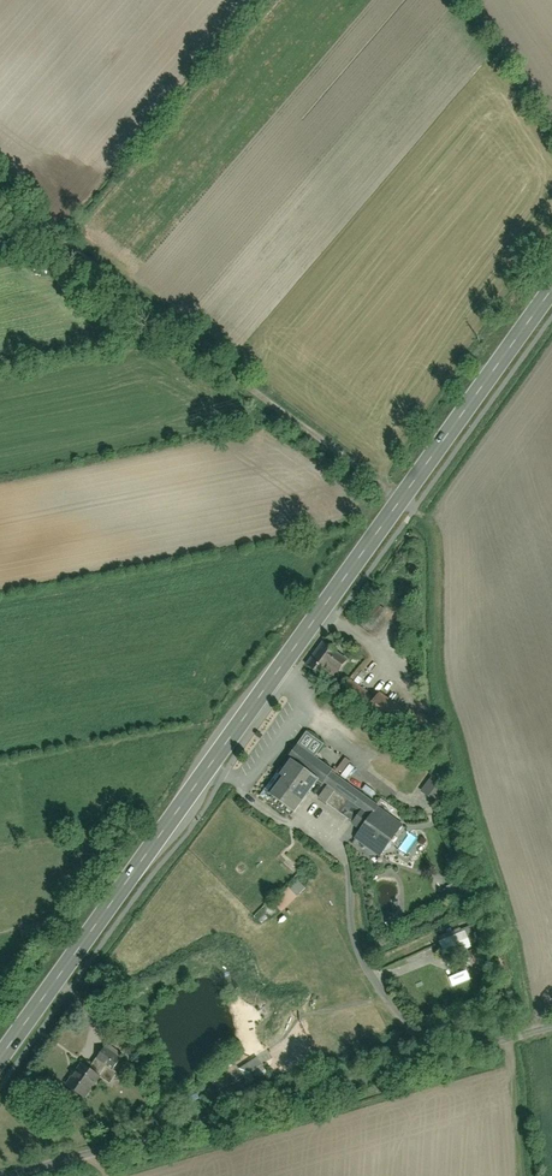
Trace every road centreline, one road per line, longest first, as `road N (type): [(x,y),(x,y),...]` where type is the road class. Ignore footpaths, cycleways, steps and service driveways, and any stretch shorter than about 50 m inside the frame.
road 1 (tertiary): [(551,292),(0,1060)]
road 2 (residential): [(9,1175),(551,1025)]

